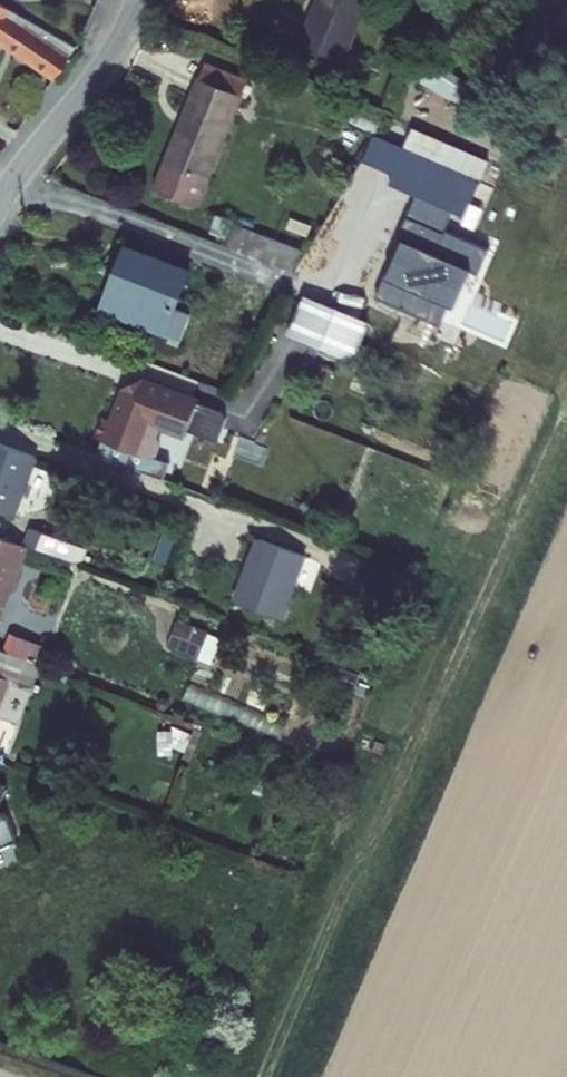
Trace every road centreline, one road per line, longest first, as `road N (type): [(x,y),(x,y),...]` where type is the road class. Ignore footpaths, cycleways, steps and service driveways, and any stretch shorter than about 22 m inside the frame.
road 1 (residential): [(137,0),(100,71),(0,197)]

